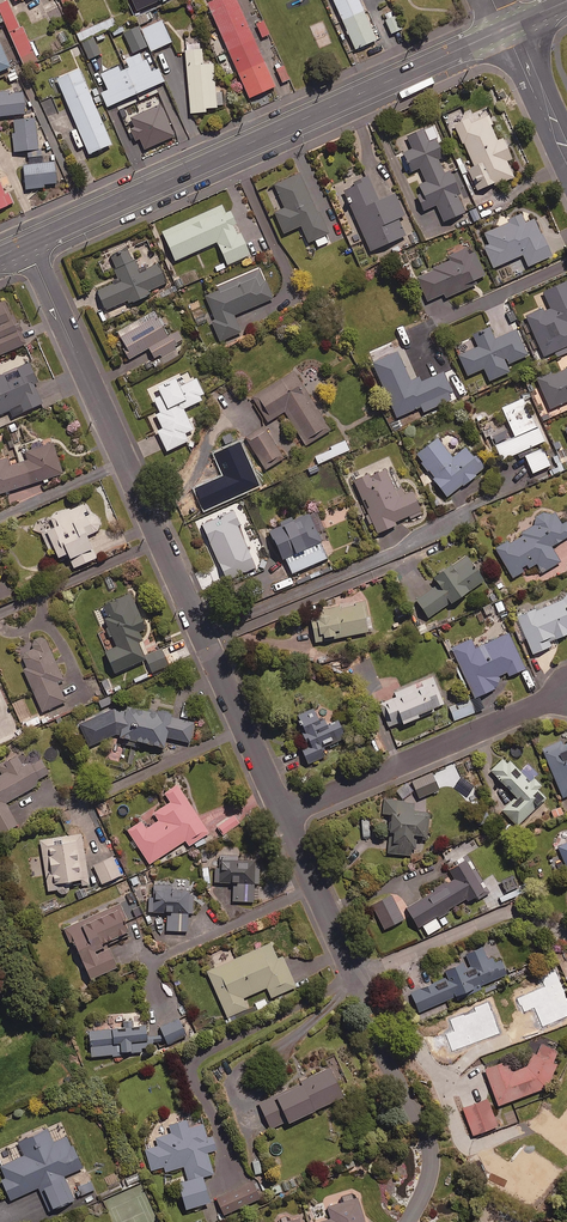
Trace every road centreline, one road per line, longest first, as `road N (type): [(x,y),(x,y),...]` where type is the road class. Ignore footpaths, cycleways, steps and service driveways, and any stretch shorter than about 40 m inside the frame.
road 1 (residential): [(284,816),(27,244)]
road 2 (secondary): [(509,26),(27,244)]
road 3 (residential): [(566,693),(284,816)]
road 4 (residential): [(409,1221),(431,1151),(354,976)]
road 5 (residential): [(354,976),(509,912),(566,935)]
road 6 (residential): [(354,976),(284,816)]
road 7 (tertiary): [(509,26),(566,144)]

